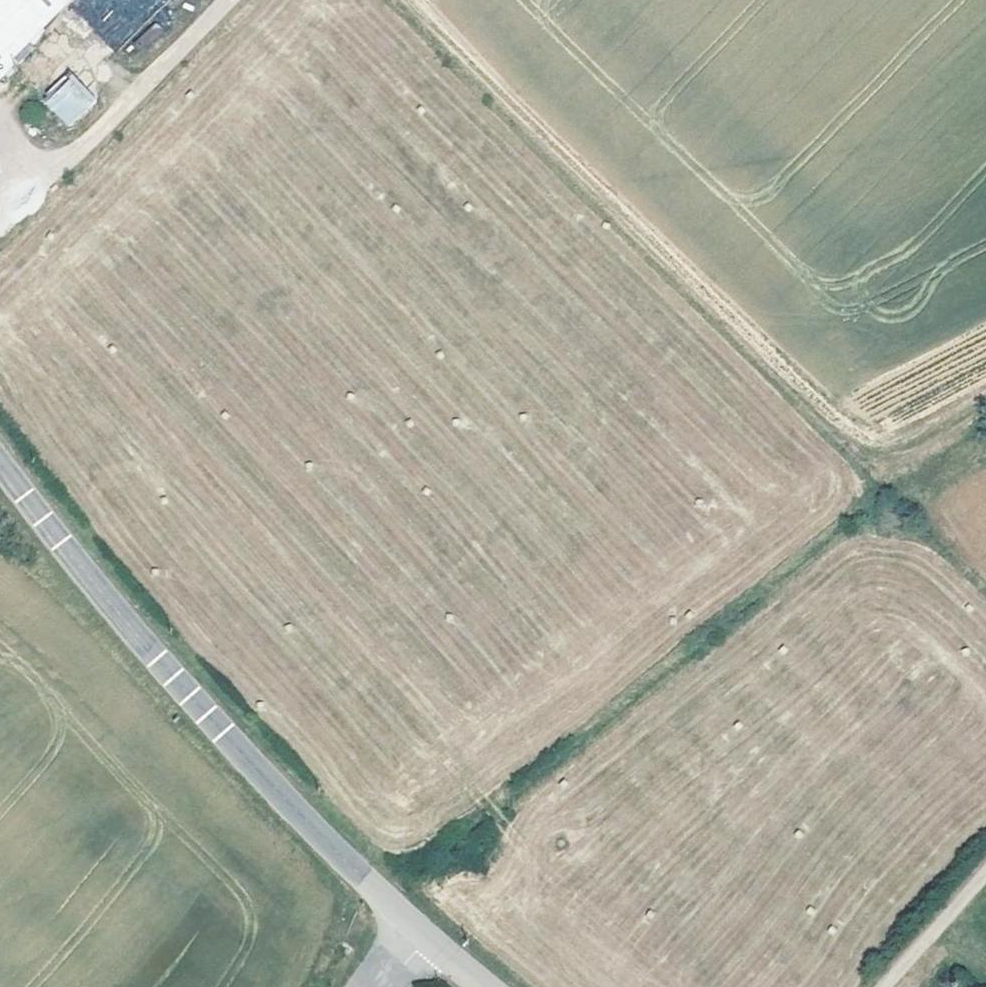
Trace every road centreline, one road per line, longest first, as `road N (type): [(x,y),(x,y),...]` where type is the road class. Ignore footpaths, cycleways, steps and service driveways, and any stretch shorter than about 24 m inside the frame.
road 1 (tertiary): [(488,986),(281,794),(176,680),(0,463)]
road 2 (track): [(887,986),(985,872)]

